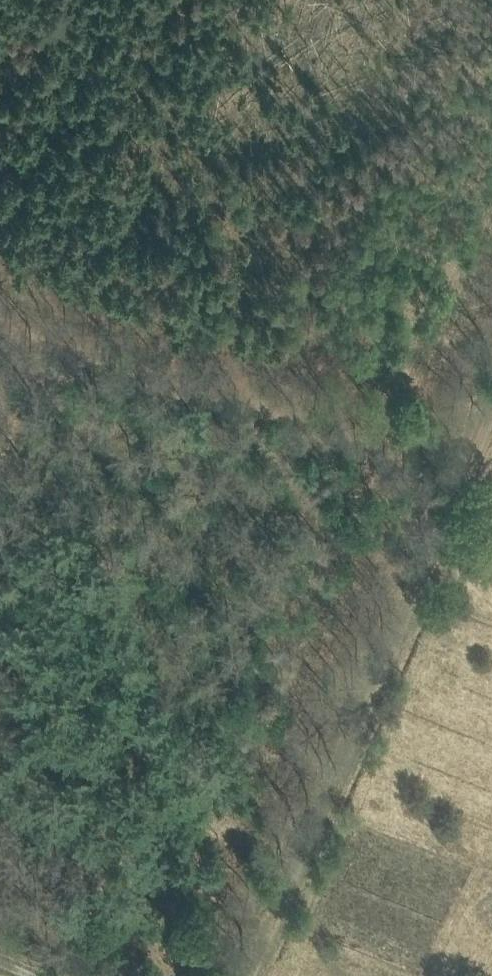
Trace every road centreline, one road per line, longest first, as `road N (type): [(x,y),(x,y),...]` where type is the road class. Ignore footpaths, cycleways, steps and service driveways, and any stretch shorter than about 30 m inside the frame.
road 1 (track): [(491,414),(250,975)]
road 2 (track): [(0,294),(474,456)]

